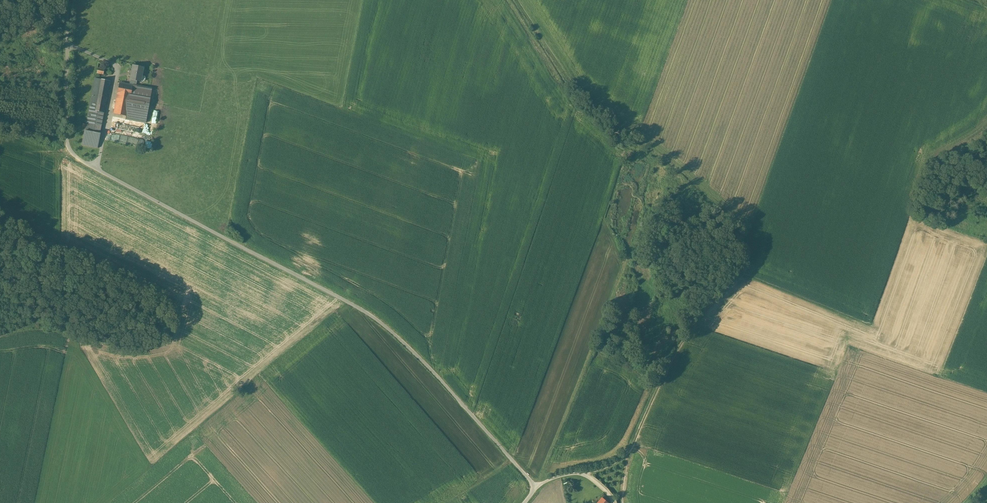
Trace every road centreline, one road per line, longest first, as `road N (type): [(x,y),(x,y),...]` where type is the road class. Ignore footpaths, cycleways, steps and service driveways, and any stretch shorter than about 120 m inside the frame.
road 1 (unclassified): [(67,0),(67,143),(76,158),(352,305)]
road 2 (residential): [(352,305),(434,374),(530,480),(533,491),(523,502)]
road 3 (track): [(657,386),(633,445),(614,463),(582,473)]

